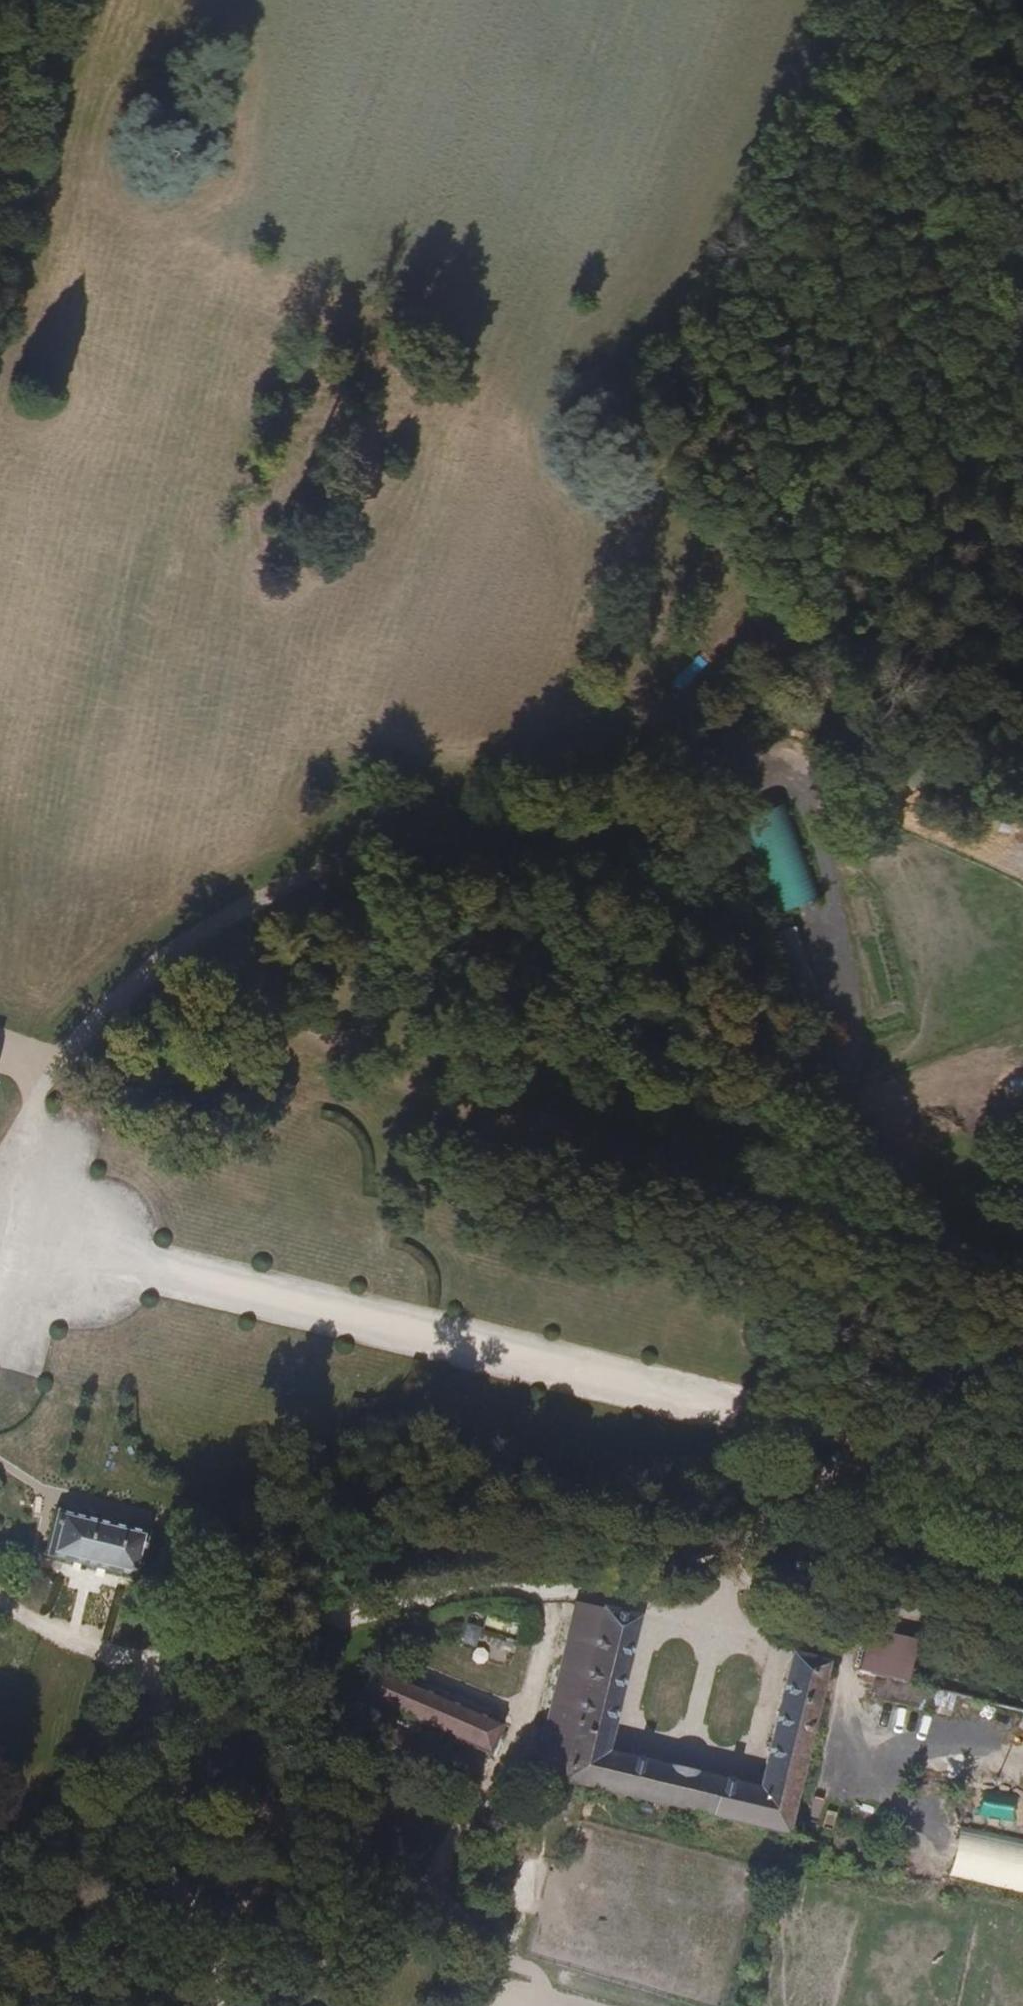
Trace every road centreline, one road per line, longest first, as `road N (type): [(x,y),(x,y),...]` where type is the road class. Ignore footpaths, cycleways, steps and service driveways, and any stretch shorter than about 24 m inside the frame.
road 1 (track): [(557,1580),(517,1731),(497,1771),(438,1847),(442,2005)]
road 2 (track): [(162,1658),(158,1812)]

